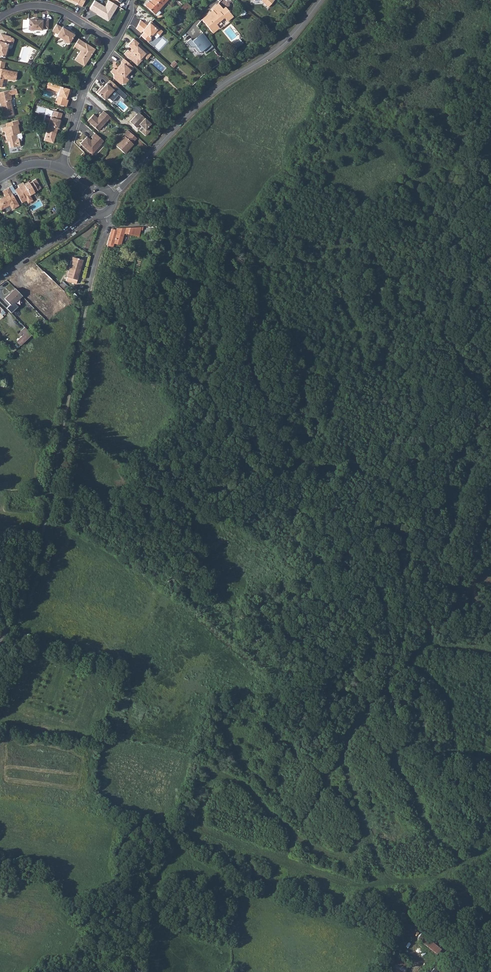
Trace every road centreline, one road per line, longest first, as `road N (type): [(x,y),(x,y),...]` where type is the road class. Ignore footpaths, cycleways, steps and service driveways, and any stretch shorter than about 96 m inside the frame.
road 1 (track): [(359,571),(382,646),(379,697),(341,751),(363,829),(359,844),(344,857),(321,851),(249,792),(223,781),(209,789),(201,821),(227,843),(361,882),(426,878),(460,860)]
road 2 (track): [(107,226),(173,224),(245,247),(290,252),(340,249),(412,228),(490,231)]
road 3 (track): [(87,304),(131,330),(359,571)]
road 4 (track): [(87,304),(45,525),(0,643)]
road 5 (secondary): [(108,193),(217,88),(284,46),(321,0)]
road 6 (track): [(490,760),(412,749),(396,757),(430,832),(460,860),(490,844)]
road 7 (residential): [(62,168),(88,86),(114,43)]
road 8 (track): [(379,697),(417,650),(490,653)]
road 9 (residential): [(0,17),(43,5),(114,43)]
road 10 (track): [(448,230),(455,188),(490,115)]

